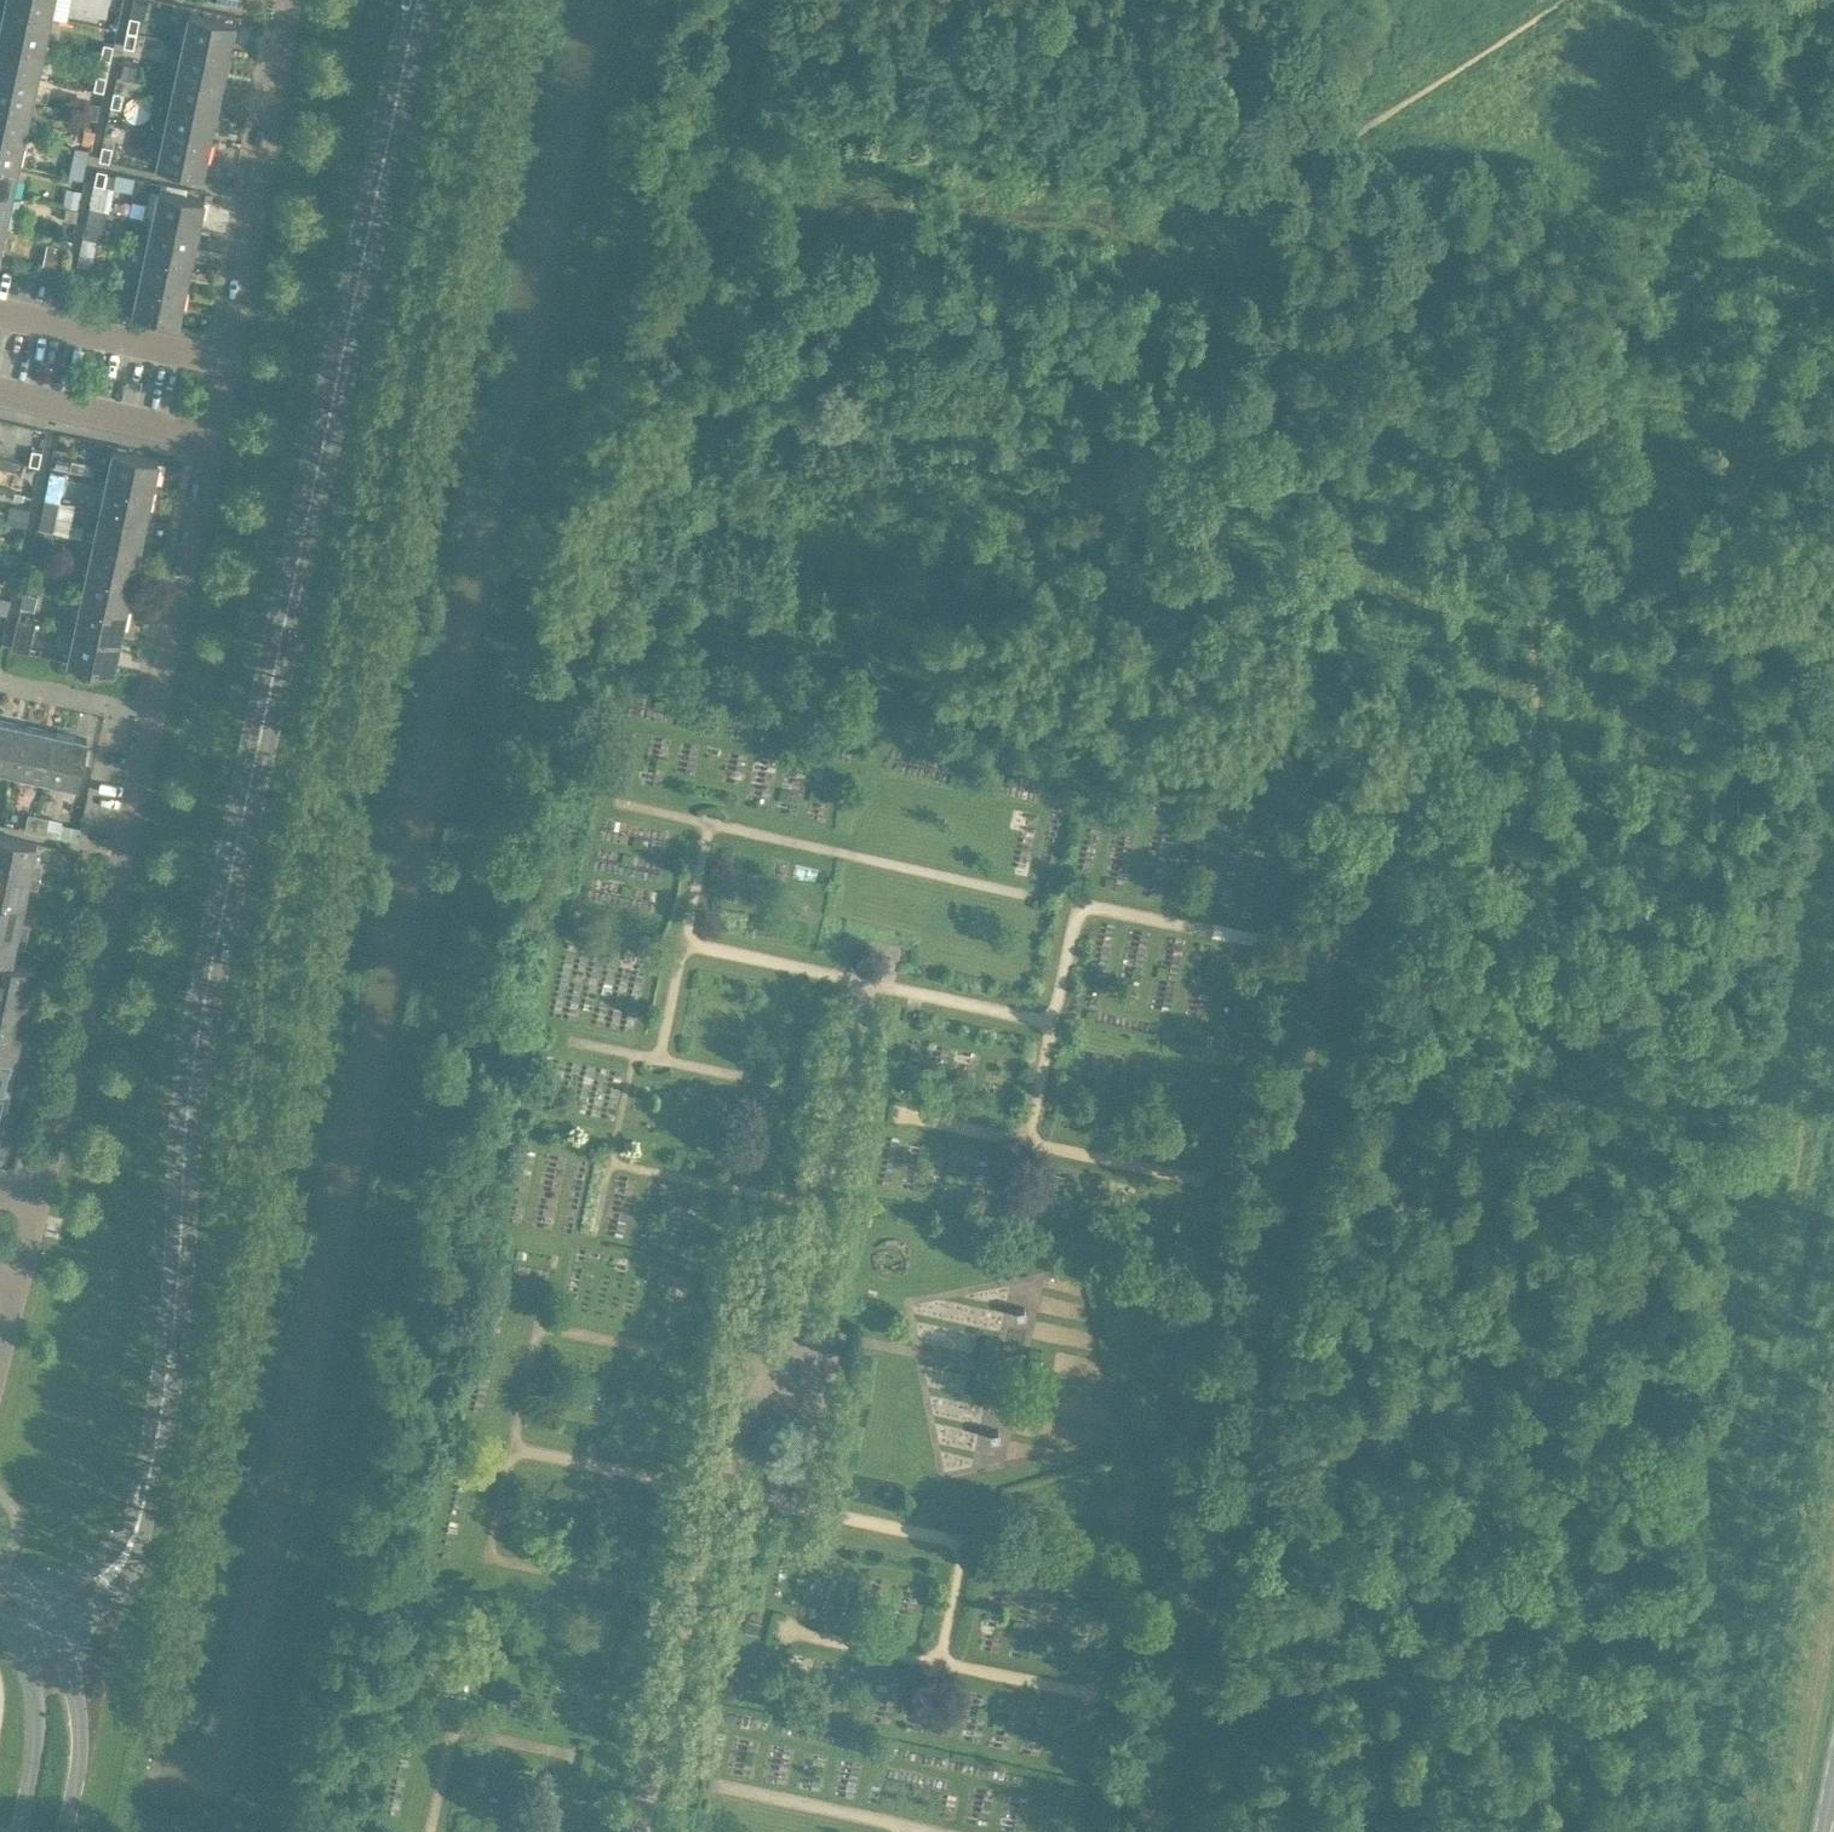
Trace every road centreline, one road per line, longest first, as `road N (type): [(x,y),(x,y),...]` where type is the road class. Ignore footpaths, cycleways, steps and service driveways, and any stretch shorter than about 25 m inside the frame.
road 1 (tertiary): [(128,1556),(156,1464),(183,1129),(232,855),(415,0)]
road 2 (residential): [(0,1357),(210,439),(290,0)]
road 3 (secondary): [(64,1831),(77,1782),(79,1724),(53,1633)]
road 4 (secondary): [(14,1644),(31,1686),(37,1737),(19,1831)]

